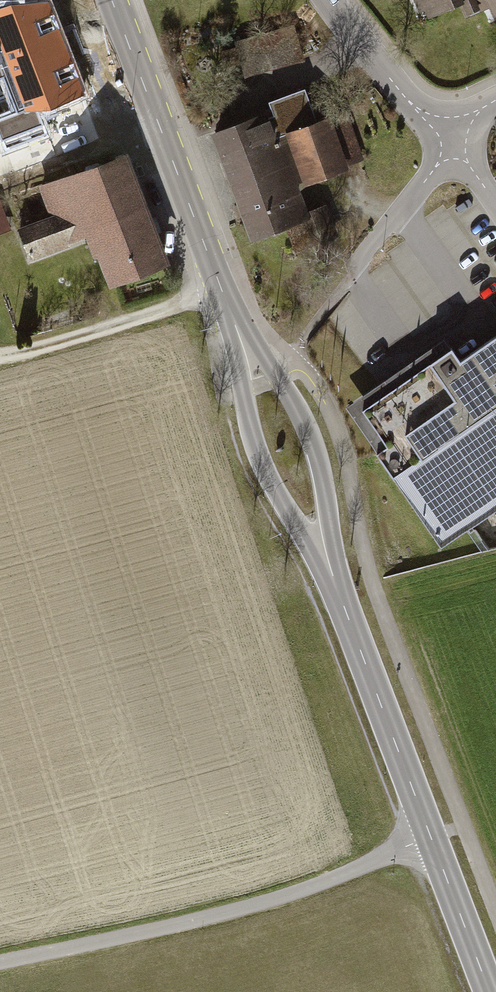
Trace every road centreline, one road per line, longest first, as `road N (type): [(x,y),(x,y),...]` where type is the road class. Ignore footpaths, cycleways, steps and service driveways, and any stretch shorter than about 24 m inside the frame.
road 1 (primary): [(112,0),(491,991)]
road 2 (track): [(0,962),(308,888),(432,837)]
road 3 (residential): [(495,100),(450,130),(429,119),(328,0)]
road 4 (track): [(220,290),(0,359)]

